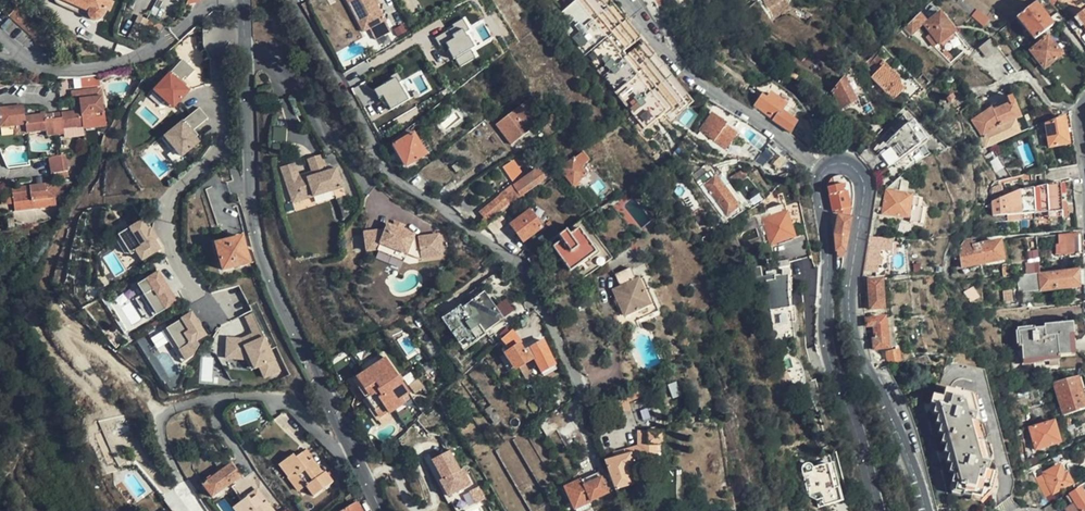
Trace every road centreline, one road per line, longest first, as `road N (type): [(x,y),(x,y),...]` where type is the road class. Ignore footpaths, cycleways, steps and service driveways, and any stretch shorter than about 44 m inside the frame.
road 1 (residential): [(581,392),(524,270),(385,172),(295,0)]
road 2 (tertiary): [(249,130),(264,261),(381,510)]
road 3 (tertiary): [(824,168),(849,163),(863,181),(849,300),(854,340),(927,510)]
road 4 (tertiary): [(878,510),(827,347),(824,168)]
road 5 (residential): [(824,168),(688,78),(624,0)]
road 6 (residential): [(249,130),(193,175),(162,222),(175,260),(213,315)]
road 7 (residential): [(31,60),(72,72),(114,65),(148,54),(217,0)]
road 8 (tertiary): [(244,0),(249,130)]

